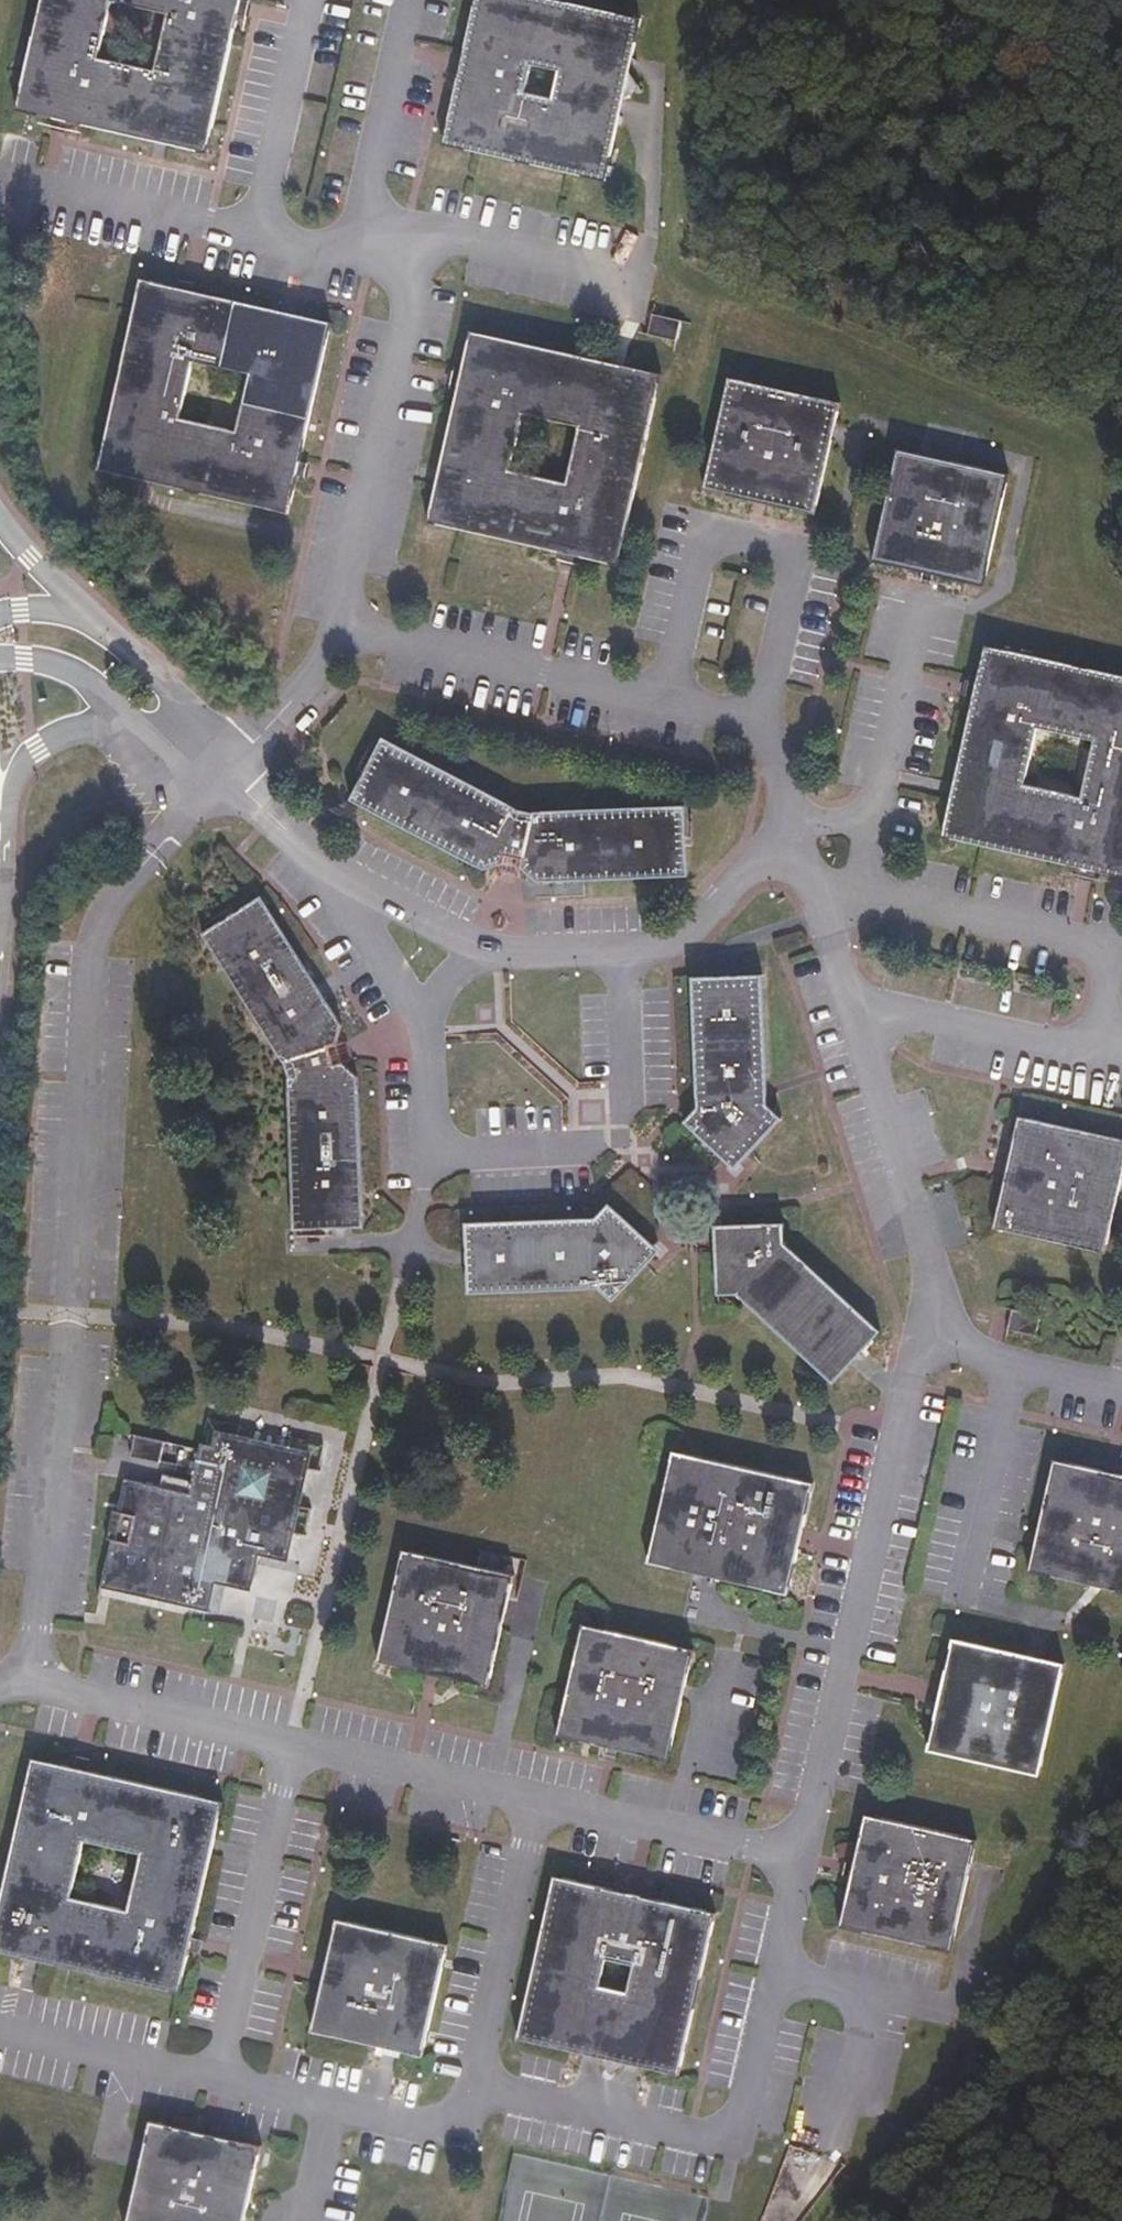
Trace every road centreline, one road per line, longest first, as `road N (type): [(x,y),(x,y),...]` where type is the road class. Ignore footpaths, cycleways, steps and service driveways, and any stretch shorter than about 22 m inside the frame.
road 1 (unclassified): [(222,774),(113,896),(83,979),(67,1315),(30,1681)]
road 2 (unclassified): [(801,1862),(921,1341)]
road 3 (unclassified): [(426,1018),(433,1156),(589,1149),(615,1132),(628,1109),(624,951)]
road 4 (unclassified): [(664,703),(702,534),(794,555),(756,723)]
road 5 (unclassified): [(474,2087),(721,2139),(741,2124),(775,1974)]
road 6 (unclassified): [(342,631),(420,266)]
road 7 (unclassified): [(921,1341),(934,1283),(850,1004)]
road 8 (unclassified): [(292,1744),(219,2079)]
road 9 (unclassified): [(664,703),(342,631)]
road 10 (unclassified): [(1102,1036),(1108,975),(1091,948),(862,891)]
road 11 (unclassified): [(474,2087),(464,2133),(219,2079)]
road 12 (unclassified): [(537,1801),(474,2087)]
road 13 (unclassified): [(537,1801),(801,1862)]
road 14 (unclassified): [(30,1681),(292,1744)]
road 15 (unclassified): [(256,231),(0,177)]
road 16 (unclassified): [(850,1004),(1070,1051),(1102,1036)]
road 17 (unclassified): [(409,0),(352,252)]
road 18 (unclassified): [(292,1744),(537,1801)]
road 19 (unclassified): [(309,0),(256,231)]
road 20 (unclassified): [(420,266),(425,238),(626,277)]
road 21 (unclassified): [(219,2079),(0,2031)]
road 22 (unclassified): [(796,825),(677,942),(624,951)]
road 23 (unclassified): [(222,774),(165,687),(81,608)]
road 24 (unclassified): [(921,1341),(1121,1387)]
road 25 (unclassified): [(342,631),(222,774)]
road 26 (unclassified): [(359,899),(222,774)]
road 27 (unclassified): [(0,819),(38,748),(130,713)]
road 28 (unclassified): [(775,1974),(936,2014)]
road 29 (unclassified): [(862,891),(878,815),(796,825)]
road 30 (unclassified): [(624,951),(477,951)]
road 31 (unclassified): [(0,657),(64,668),(130,713)]
road 32 (unclassified): [(359,899),(426,1018)]
road 33 (unclassified): [(477,951),(359,899)]
road 34 (unclassified): [(81,608),(0,518)]

